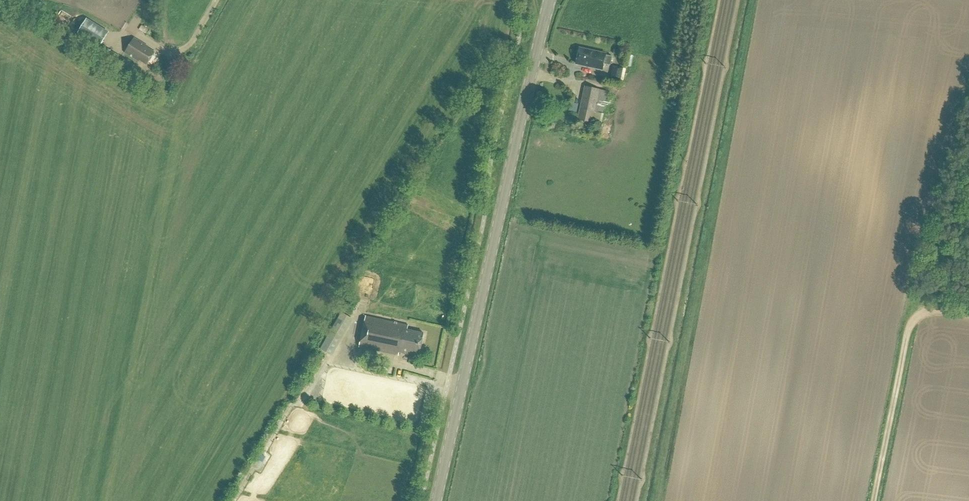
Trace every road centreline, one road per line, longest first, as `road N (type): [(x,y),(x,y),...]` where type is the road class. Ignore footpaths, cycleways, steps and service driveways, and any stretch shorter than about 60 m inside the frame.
road 1 (secondary): [(436,500),(550,0)]
road 2 (track): [(874,500),(913,312),(968,311)]

